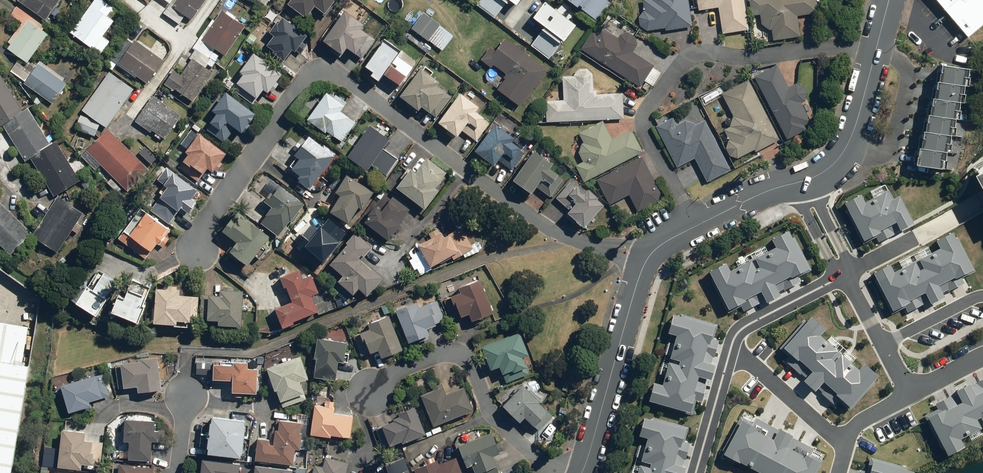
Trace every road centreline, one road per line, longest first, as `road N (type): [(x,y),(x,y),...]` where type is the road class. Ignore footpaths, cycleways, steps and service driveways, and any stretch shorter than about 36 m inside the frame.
road 1 (residential): [(197,250),(200,232),(310,73),(324,68),(519,210),(561,235),(645,261)]
road 2 (residential): [(878,43),(686,59),(645,126),(693,227)]
road 3 (residential): [(548,472),(490,413),(456,352),(391,376),(372,394)]
road 4 (residential): [(645,261),(582,472)]
road 5 (residential): [(878,43),(853,137),(820,173),(801,182)]
road 6 (residential): [(846,436),(731,342)]
road 7 (residential): [(731,342),(748,320),(845,268)]
road 8 (residential): [(845,268),(966,207)]
road 9 (residential): [(693,472),(731,342)]

